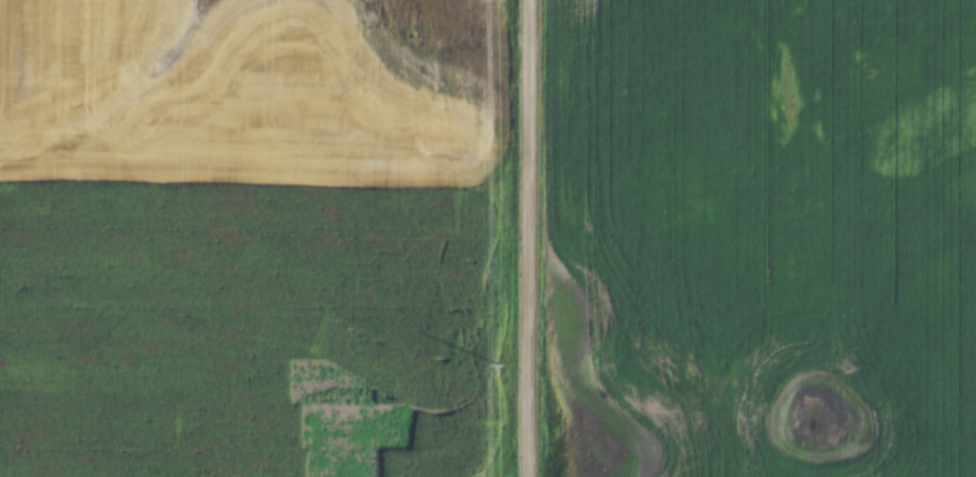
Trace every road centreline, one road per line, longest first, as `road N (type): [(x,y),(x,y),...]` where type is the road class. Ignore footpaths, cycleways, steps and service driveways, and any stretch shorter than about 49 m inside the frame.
road 1 (residential): [(527,476),(528,0)]

